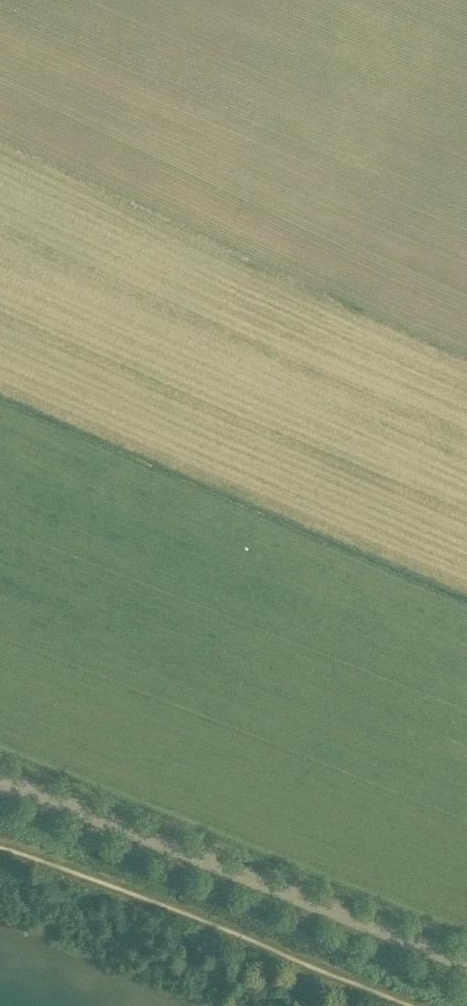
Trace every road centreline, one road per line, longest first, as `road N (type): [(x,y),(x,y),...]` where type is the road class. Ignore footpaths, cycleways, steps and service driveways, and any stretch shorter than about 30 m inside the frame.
road 1 (unclassified): [(466,965),(0,782)]

